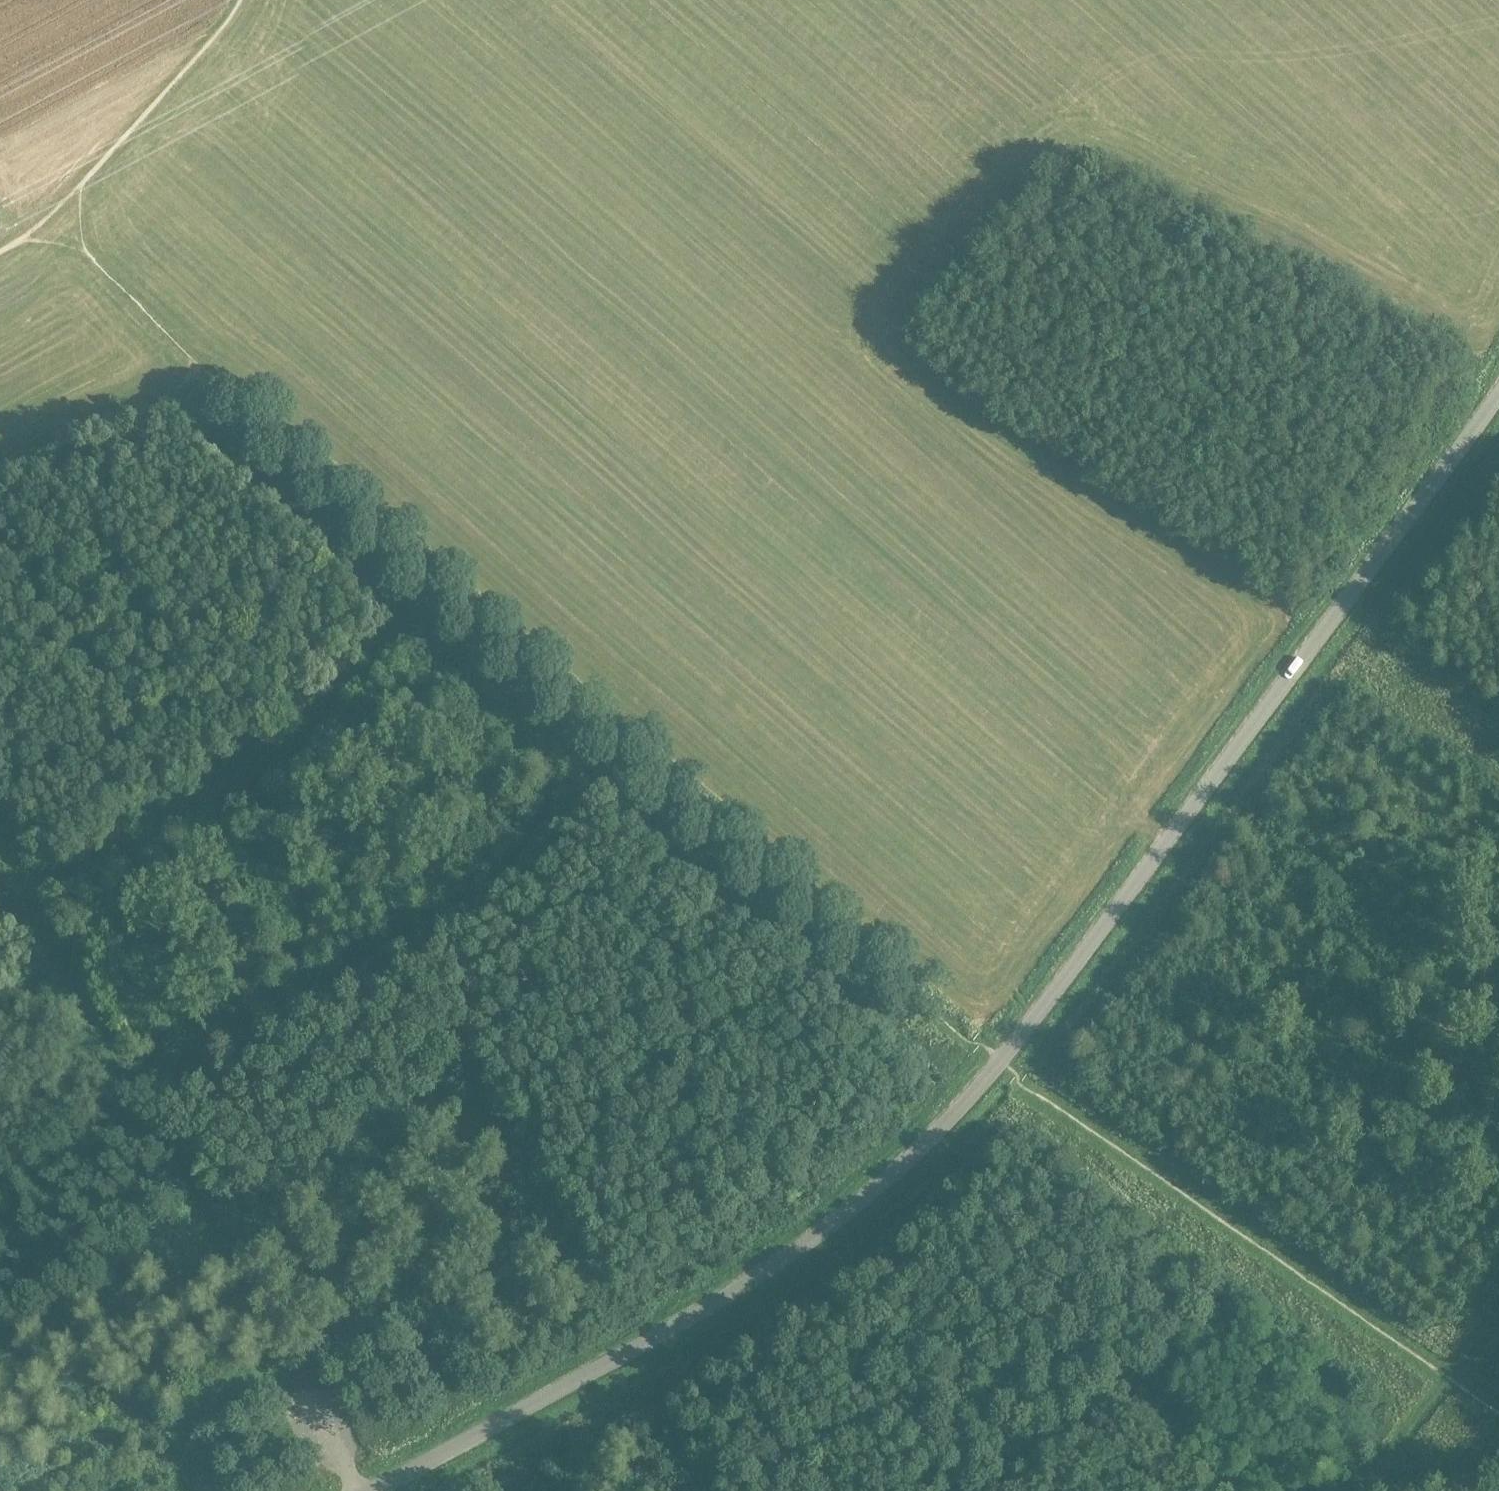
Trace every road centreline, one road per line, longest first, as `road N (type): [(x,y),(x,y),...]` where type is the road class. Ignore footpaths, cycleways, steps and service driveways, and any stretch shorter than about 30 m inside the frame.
road 1 (tertiary): [(378,1490),(803,1248),(961,1106),(1498,400)]

